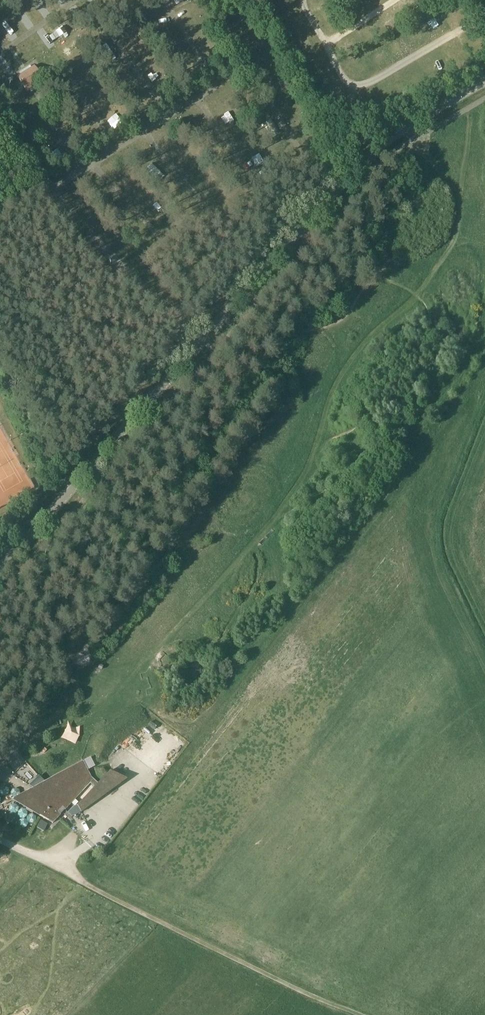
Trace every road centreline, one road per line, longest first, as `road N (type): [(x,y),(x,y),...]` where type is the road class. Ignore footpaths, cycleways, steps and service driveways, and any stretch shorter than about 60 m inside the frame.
road 1 (unclassified): [(484,83),(383,142),(0,571)]
road 2 (track): [(359,1014),(83,883)]

